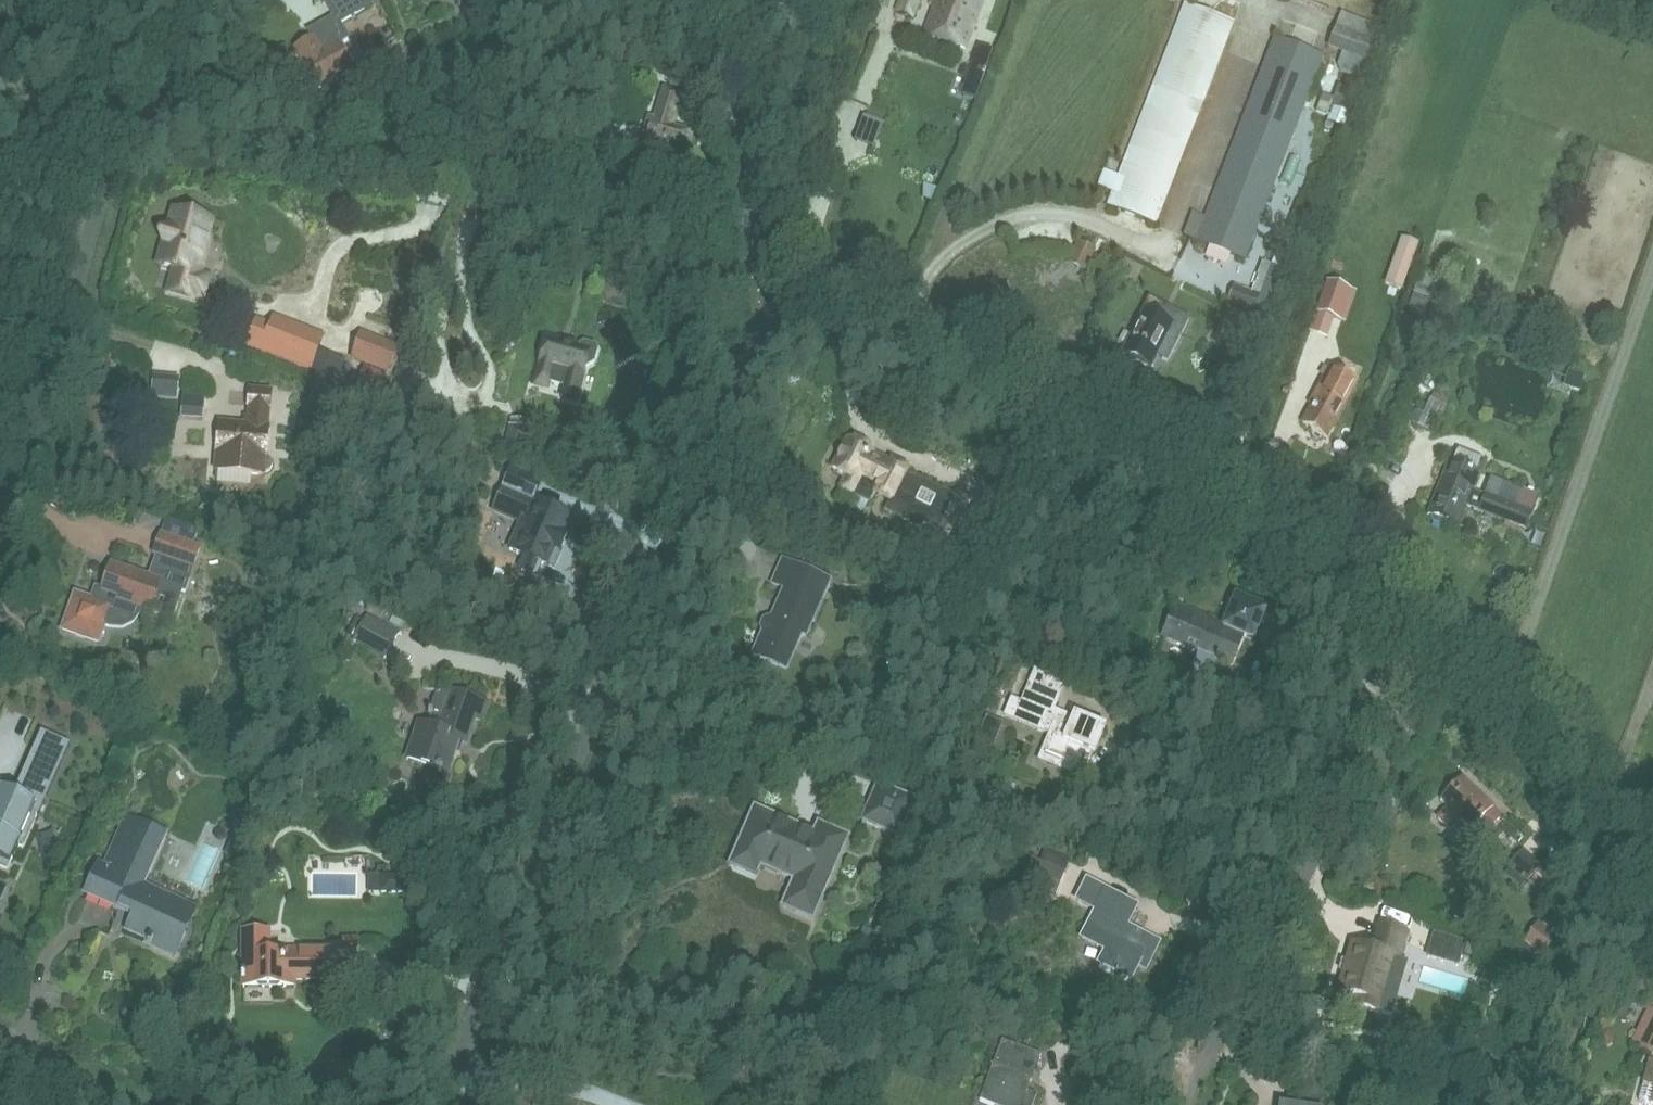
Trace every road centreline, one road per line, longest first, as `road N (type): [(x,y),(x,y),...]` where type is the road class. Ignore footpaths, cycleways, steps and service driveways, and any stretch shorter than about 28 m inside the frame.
road 1 (residential): [(443,1104),(508,930),(784,275)]
road 2 (residential): [(1446,660),(1349,579),(1142,454),(784,275)]
road 3 (residential): [(746,259),(508,188),(176,134)]
road 4 (residential): [(1184,1104),(1294,885),(1446,660)]
road 5 (residential): [(0,492),(106,178),(133,138),(176,134)]
road 6 (residential): [(1652,853),(1446,660)]
road 7 (residential): [(746,259),(786,0)]
road 8 (residential): [(140,1104),(0,1032)]
road 9 (track): [(133,138),(27,105),(0,106)]
road 10 (residential): [(176,134),(206,0)]

